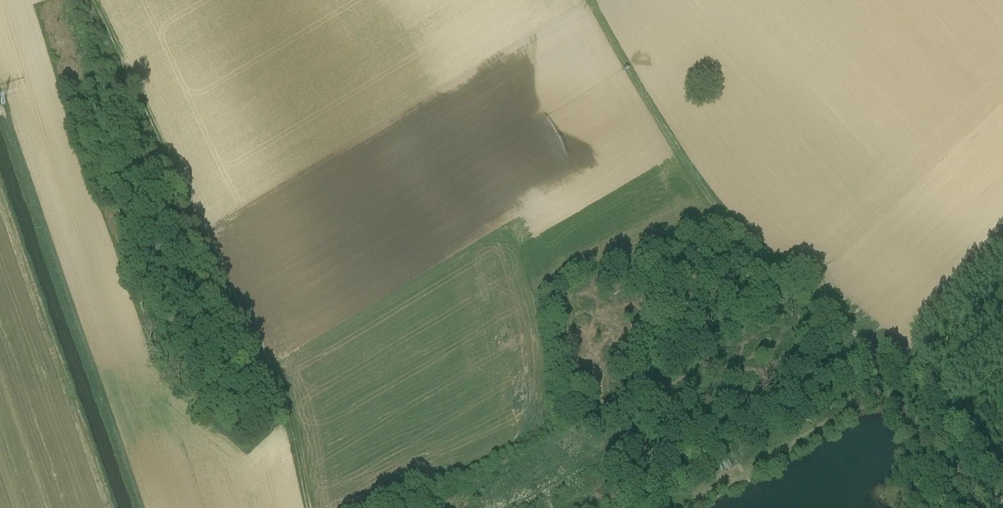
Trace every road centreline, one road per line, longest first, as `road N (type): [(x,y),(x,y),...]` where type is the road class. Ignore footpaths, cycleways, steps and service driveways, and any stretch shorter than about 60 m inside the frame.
road 1 (track): [(1002,505),(896,362),(704,208),(584,0)]
road 2 (track): [(299,468),(132,78),(89,0)]

